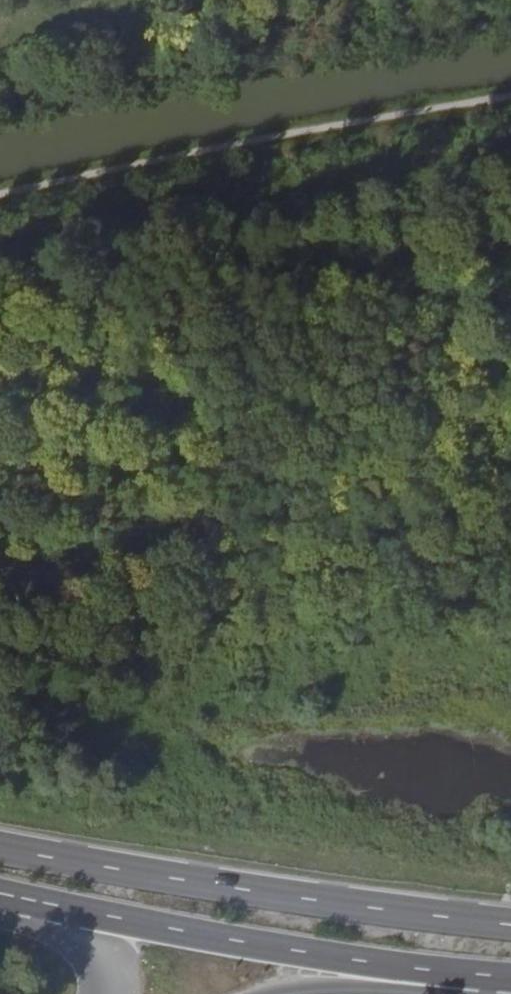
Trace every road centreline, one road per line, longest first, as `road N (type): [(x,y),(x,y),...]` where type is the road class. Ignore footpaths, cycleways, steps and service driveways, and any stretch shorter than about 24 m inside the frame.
road 1 (trunk): [(0,892),(275,948),(510,976)]
road 2 (trunk): [(510,922),(317,901),(0,845)]
road 3 (trunk): [(269,993),(316,988),(420,993)]
road 4 (trunk): [(0,921),(82,950),(105,993)]

